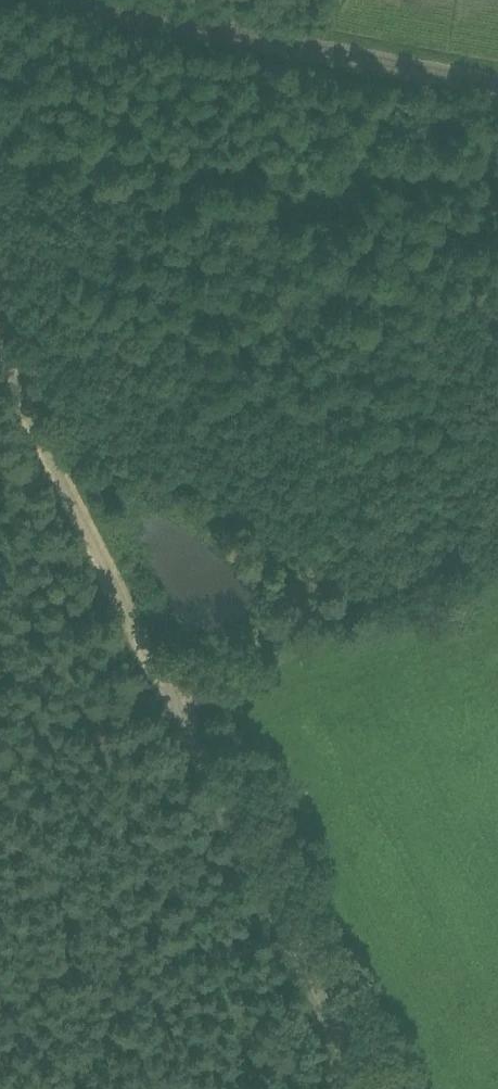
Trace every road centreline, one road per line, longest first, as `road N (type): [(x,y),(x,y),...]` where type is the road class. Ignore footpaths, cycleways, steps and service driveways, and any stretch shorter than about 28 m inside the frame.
road 1 (unclassified): [(0,377),(364,1088)]

